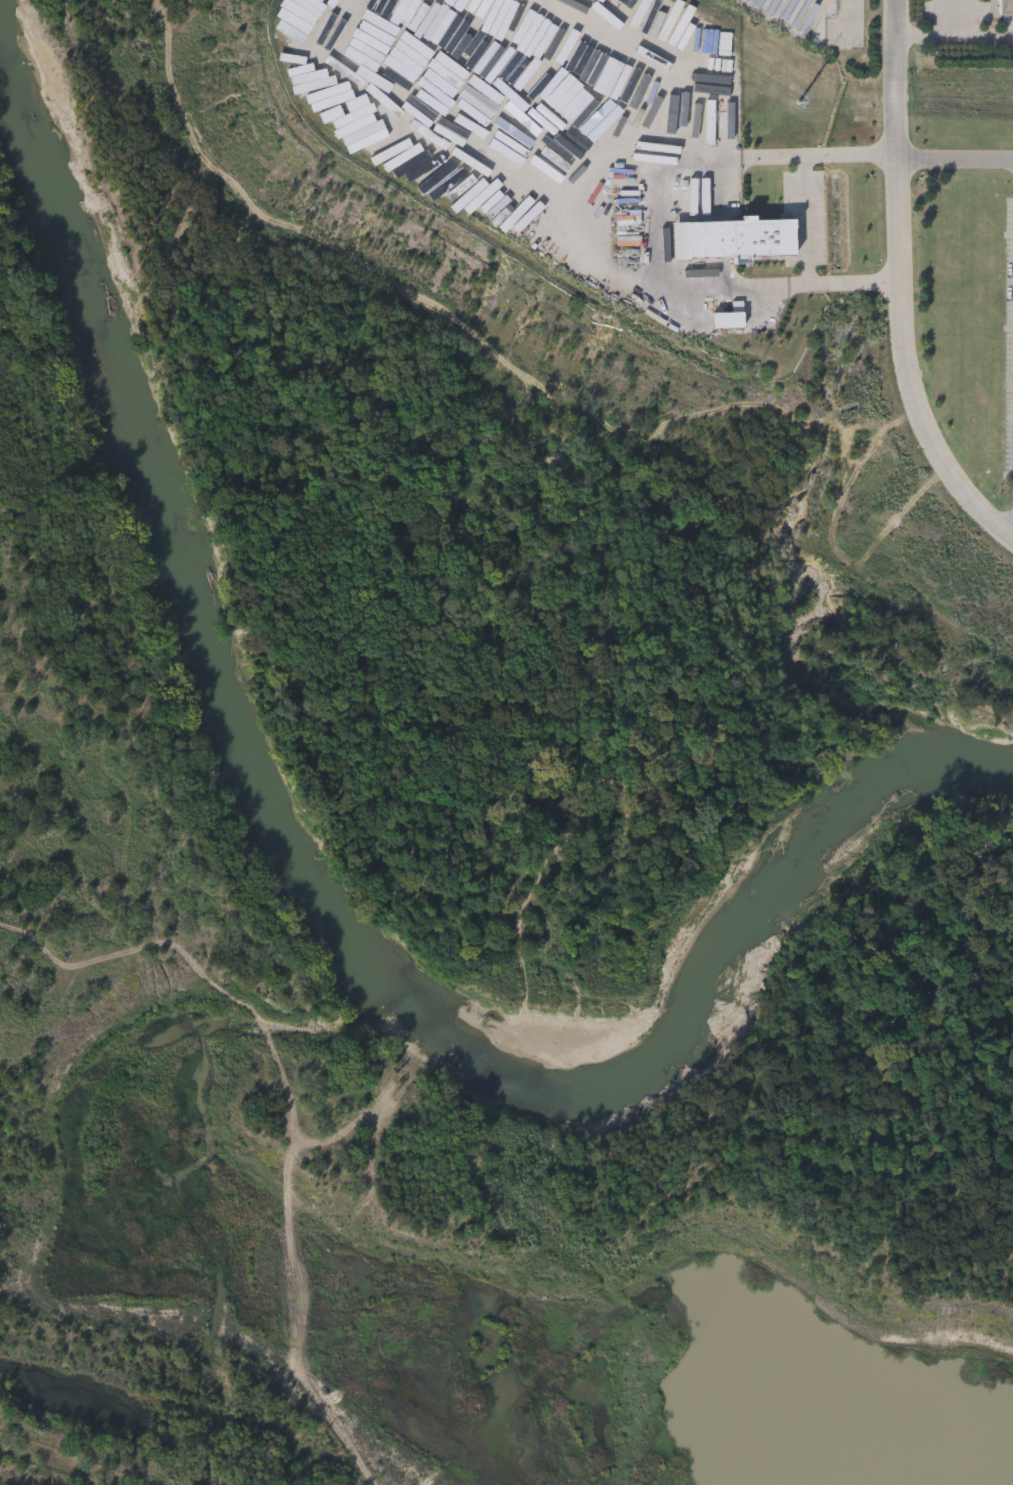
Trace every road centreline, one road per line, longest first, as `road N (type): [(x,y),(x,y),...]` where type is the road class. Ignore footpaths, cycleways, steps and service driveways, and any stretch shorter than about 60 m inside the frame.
road 1 (residential): [(1012,545),(989,531),(941,467),(919,411),(897,152),(897,0)]

